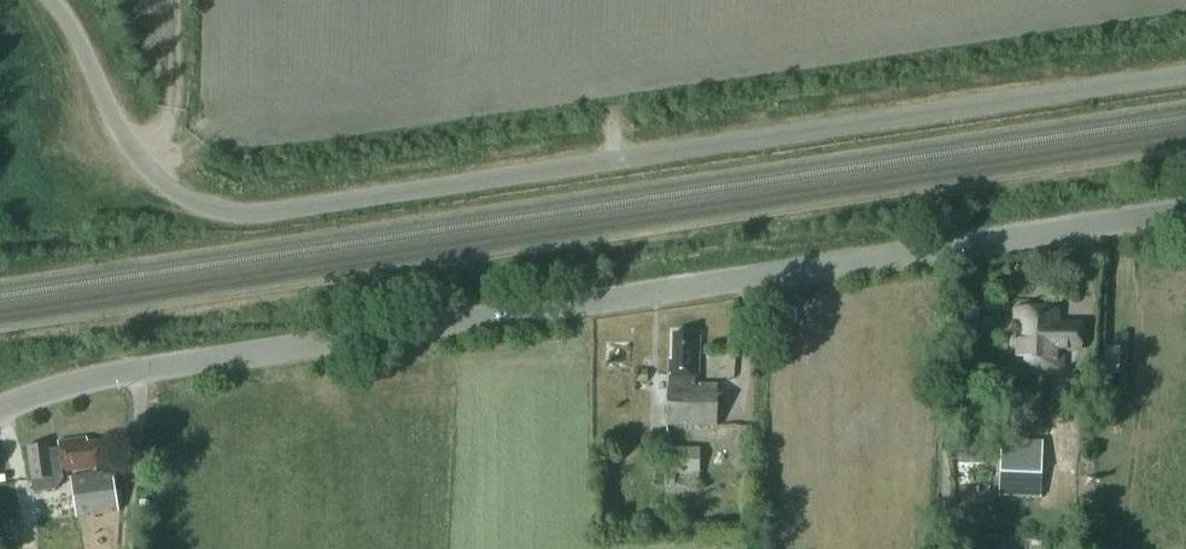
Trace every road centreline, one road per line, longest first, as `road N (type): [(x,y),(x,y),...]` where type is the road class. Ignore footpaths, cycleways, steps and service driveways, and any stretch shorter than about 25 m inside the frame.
road 1 (unclassified): [(53,0),(143,156),(197,203),(253,211),(1185,74)]
road 2 (unclassified): [(1185,209),(90,377),(0,406)]

